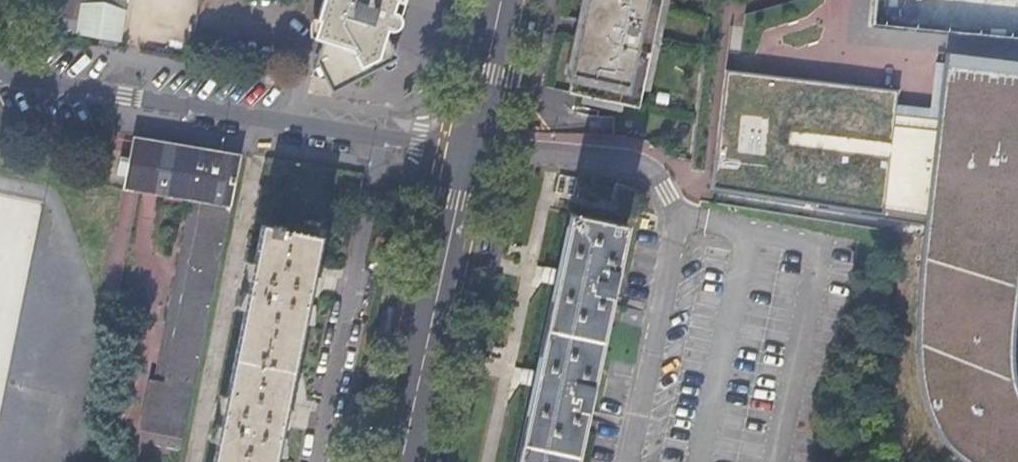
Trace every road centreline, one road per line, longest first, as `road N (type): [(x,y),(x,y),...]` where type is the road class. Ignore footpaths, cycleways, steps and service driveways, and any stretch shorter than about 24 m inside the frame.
road 1 (residential): [(467,148),(0,75)]
road 2 (tertiary): [(404,461),(467,148)]
road 3 (tertiary): [(503,0),(467,148)]

